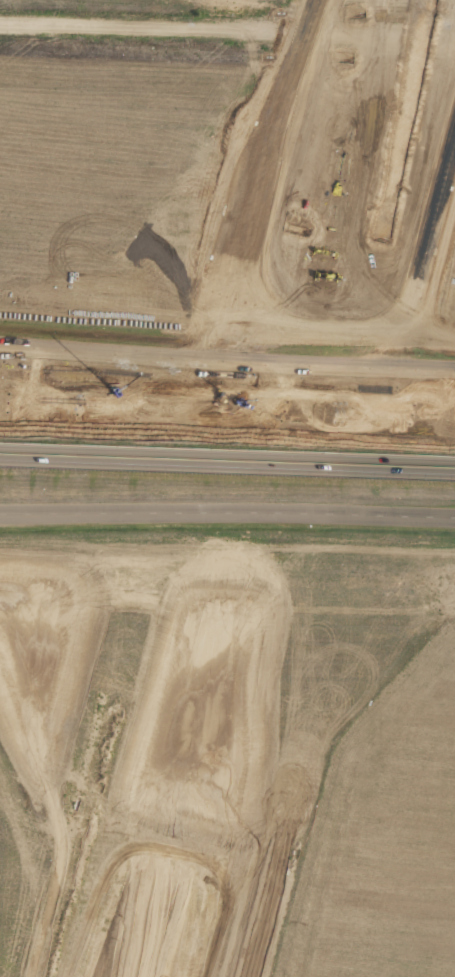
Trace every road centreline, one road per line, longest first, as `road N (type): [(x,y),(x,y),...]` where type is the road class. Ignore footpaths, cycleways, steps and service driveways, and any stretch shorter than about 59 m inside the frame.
road 1 (motorway): [(454,424),(0,408)]
road 2 (tertiary): [(454,361),(0,346)]
road 3 (motorway): [(0,454),(454,467)]
road 4 (tertiary): [(0,513),(454,518)]

